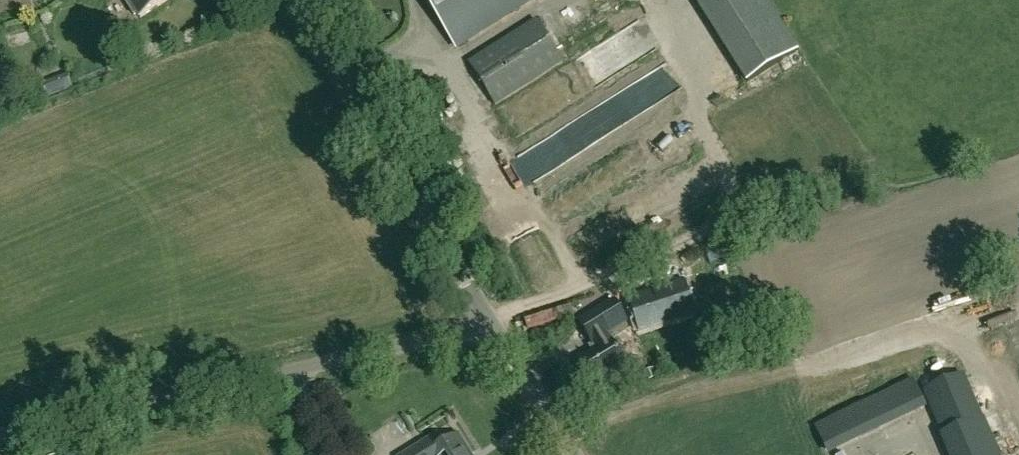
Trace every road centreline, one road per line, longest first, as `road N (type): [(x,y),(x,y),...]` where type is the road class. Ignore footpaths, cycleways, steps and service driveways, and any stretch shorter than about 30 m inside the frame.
road 1 (unclassified): [(0,436),(489,323)]
road 2 (unclassified): [(489,323),(288,0)]
road 3 (track): [(563,437),(707,373),(795,371),(853,355)]
road 4 (track): [(489,323),(695,238),(718,218),(726,186)]
road 5 (unclassified): [(574,454),(489,323)]

